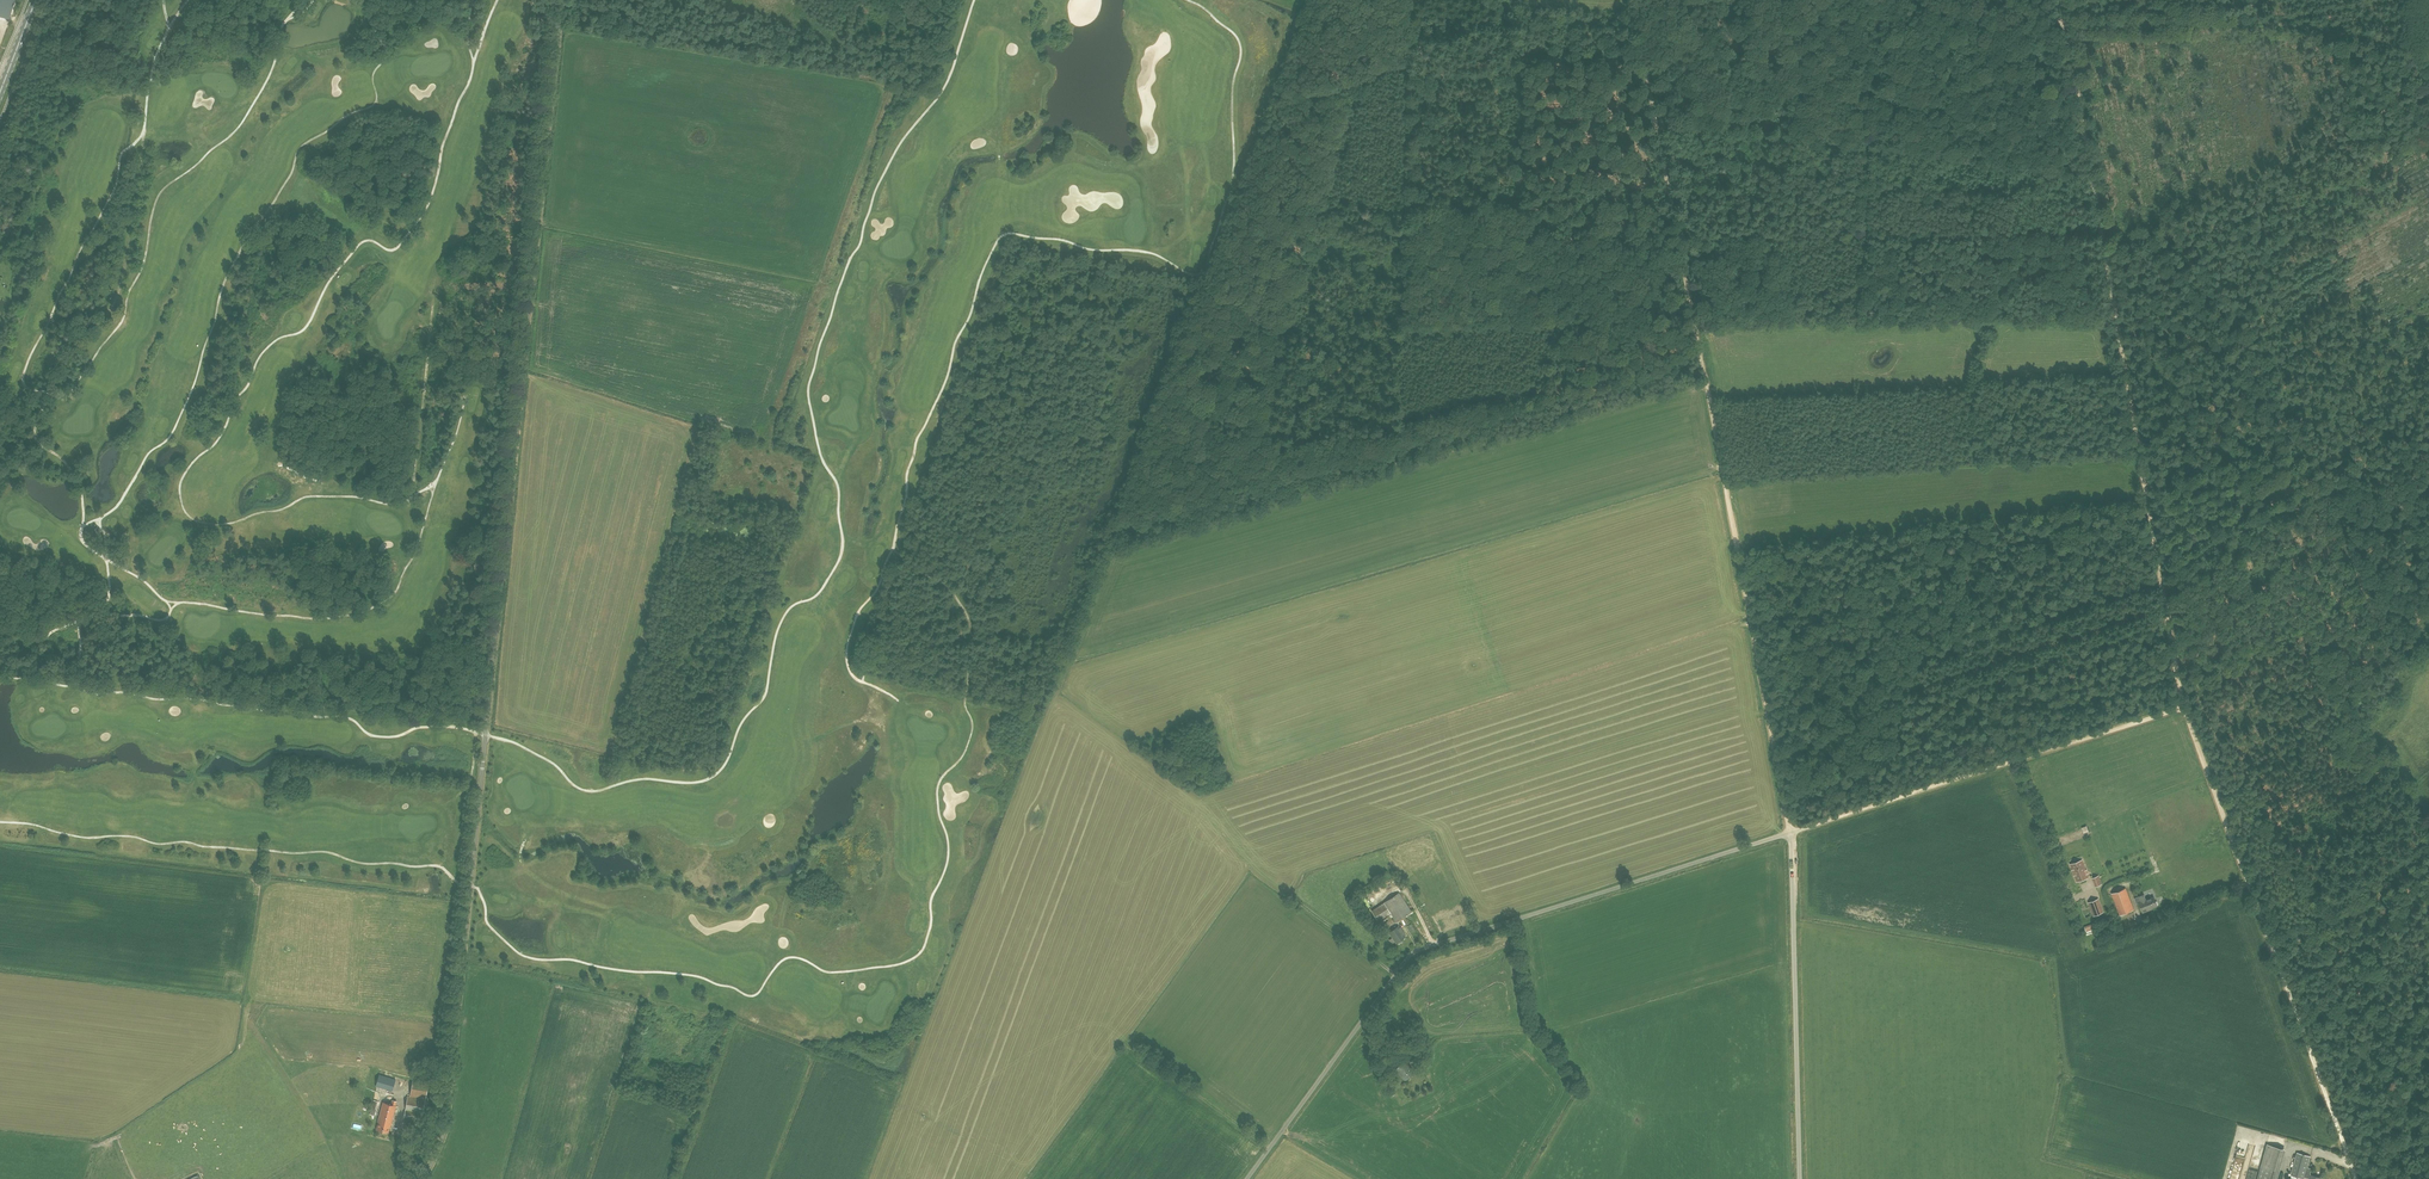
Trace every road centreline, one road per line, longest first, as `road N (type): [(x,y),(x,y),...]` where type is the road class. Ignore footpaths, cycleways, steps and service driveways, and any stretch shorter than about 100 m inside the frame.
road 1 (track): [(1632,0),(1790,833),(2183,707)]
road 2 (unclassified): [(423,1178),(445,1128),(558,0)]
road 3 (track): [(2183,707),(2067,24)]
road 4 (unclassified): [(1248,1178),(1409,957),(1790,833)]
road 5 (track): [(2419,50),(2269,23),(2067,24)]
road 6 (unclassified): [(1799,1178),(1790,833)]
road 7 (unclassified): [(2356,1178),(2268,935)]
road 8 (track): [(2268,935),(2183,707)]
road 9 (track): [(2268,935),(2284,936),(2428,851)]

